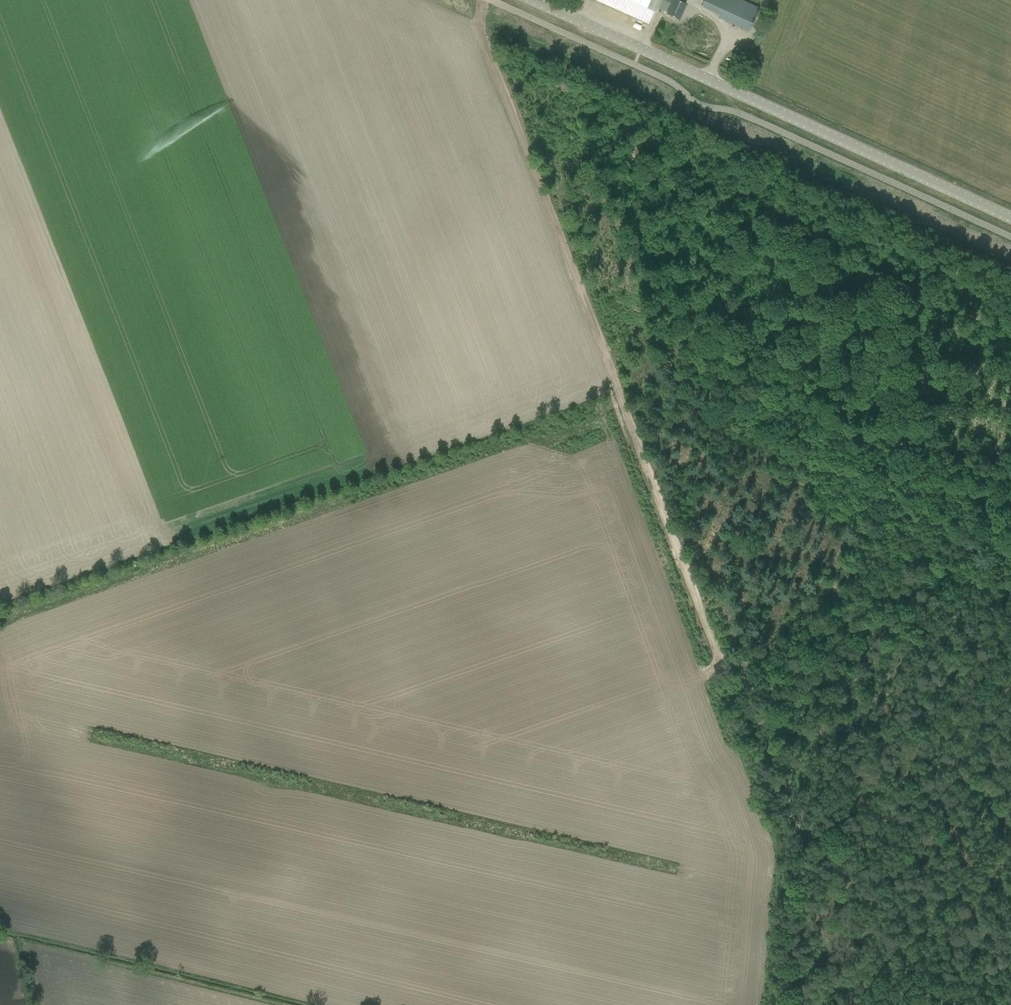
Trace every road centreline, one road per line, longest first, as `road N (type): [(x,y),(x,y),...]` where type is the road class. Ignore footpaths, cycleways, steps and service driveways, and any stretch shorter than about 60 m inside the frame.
road 1 (tertiary): [(1010,220),(534,0)]

